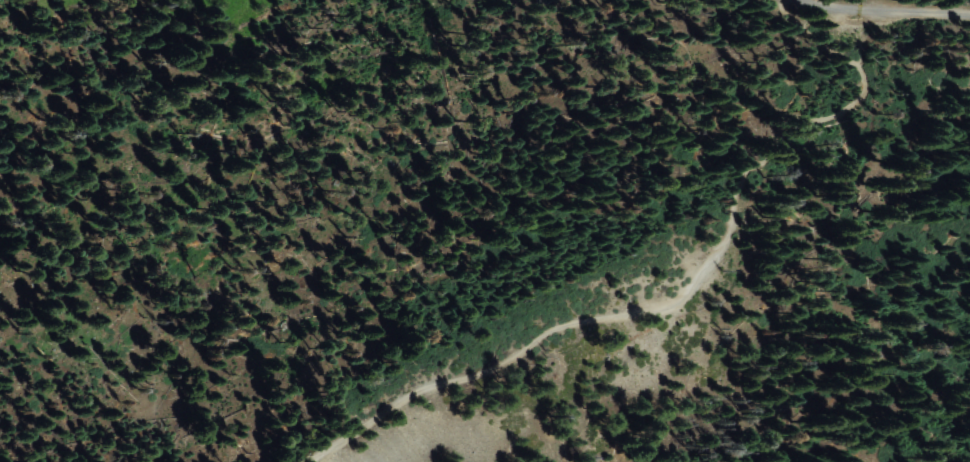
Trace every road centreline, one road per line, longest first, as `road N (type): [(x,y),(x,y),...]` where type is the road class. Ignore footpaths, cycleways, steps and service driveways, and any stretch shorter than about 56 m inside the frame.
road 1 (track): [(969,93),(872,92),(742,203),(723,260),(684,313),(535,341),(354,435),(325,461)]
road 2 (residential): [(808,0),(887,16),(969,16)]

